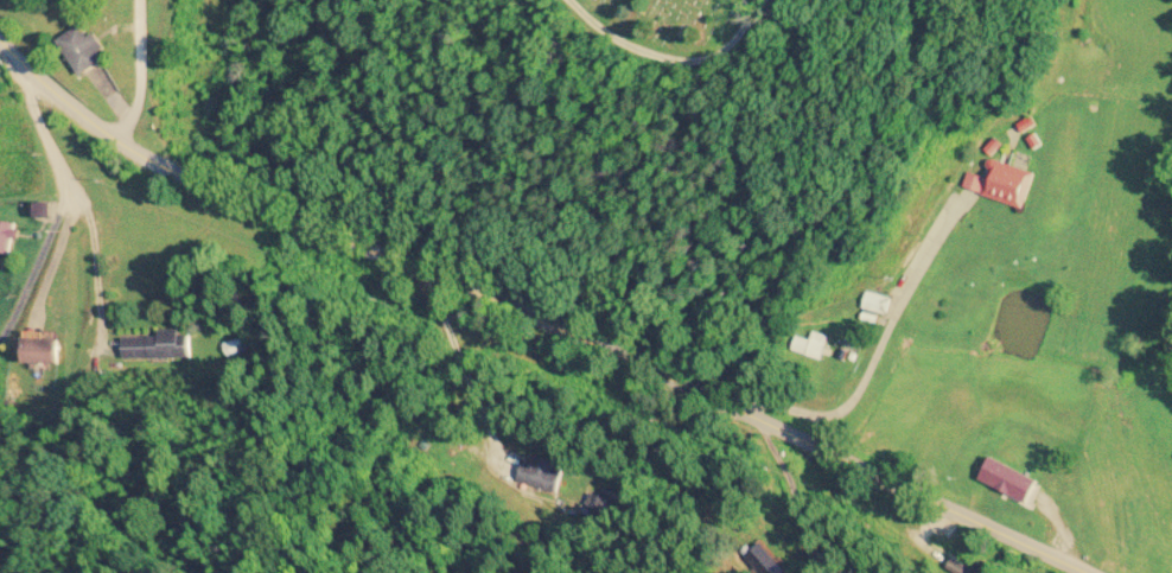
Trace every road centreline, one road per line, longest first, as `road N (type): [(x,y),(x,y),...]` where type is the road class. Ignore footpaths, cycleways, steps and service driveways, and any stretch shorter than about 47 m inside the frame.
road 1 (residential): [(1083,572),(788,431),(110,147),(0,38)]
road 2 (residential): [(788,43),(664,56),(593,0)]
road 3 (residential): [(141,0),(145,90),(139,114),(110,147)]

